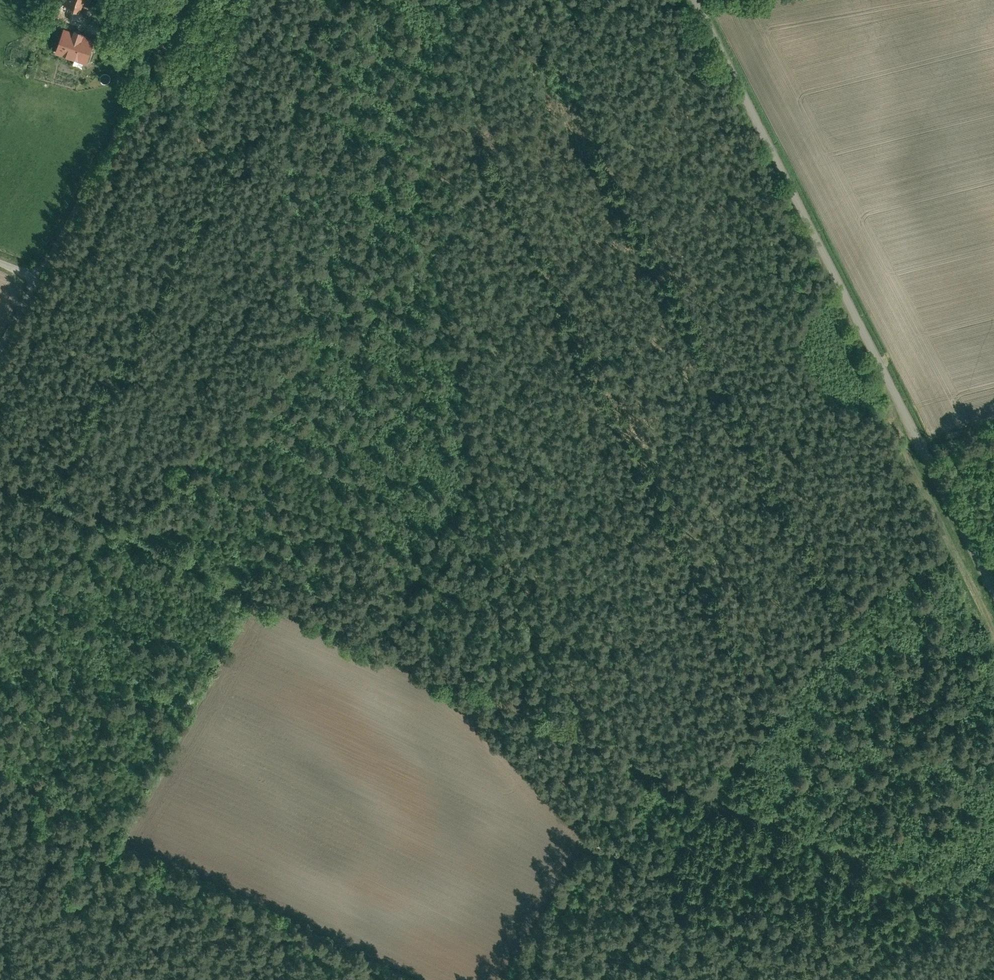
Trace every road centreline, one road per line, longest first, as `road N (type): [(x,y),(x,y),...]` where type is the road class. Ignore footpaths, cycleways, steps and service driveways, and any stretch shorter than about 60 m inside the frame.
road 1 (unclassified): [(697,0),(993,589)]
road 2 (unclassified): [(182,0),(34,276),(0,263)]

